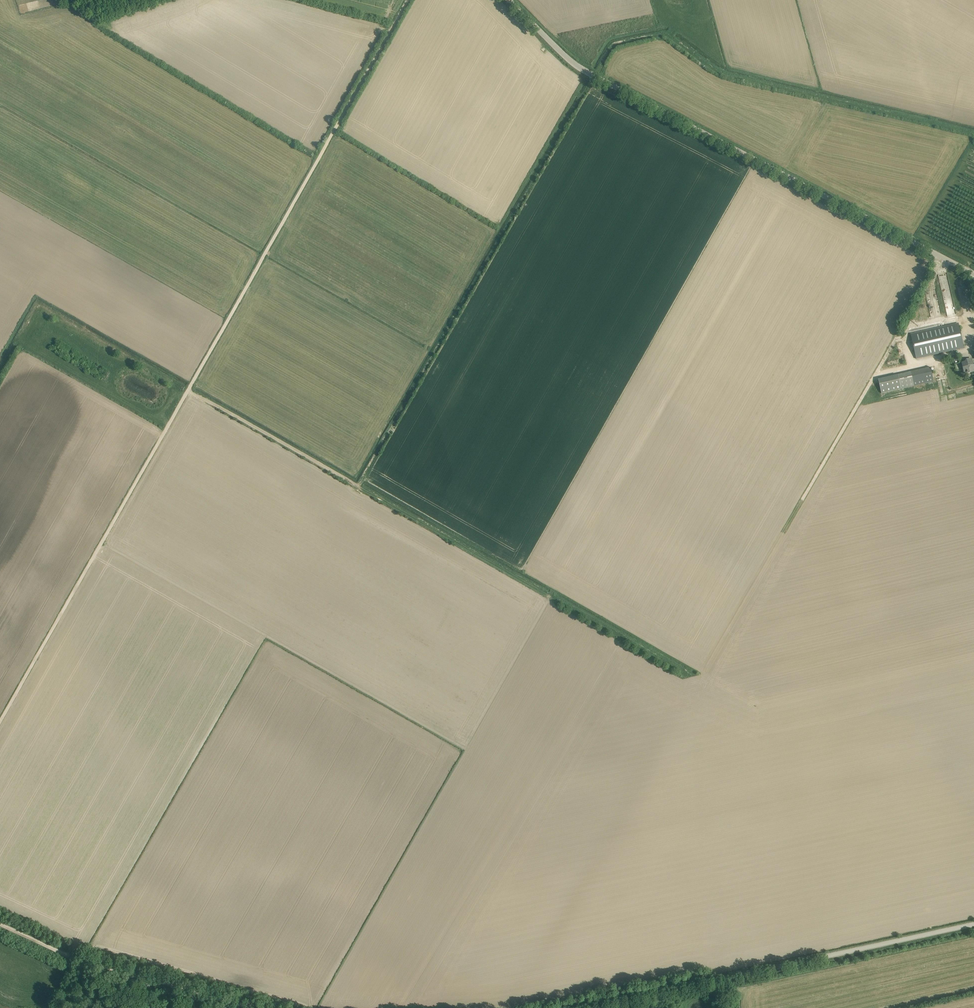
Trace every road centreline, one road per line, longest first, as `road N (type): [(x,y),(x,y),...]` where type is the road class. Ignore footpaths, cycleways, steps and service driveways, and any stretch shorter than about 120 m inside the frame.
road 1 (track): [(408,0),(0,722)]
road 2 (track): [(685,672),(38,305),(0,372)]
road 3 (unclassified): [(973,274),(593,78),(508,0)]
road 4 (track): [(973,137),(717,73),(664,35),(614,47),(598,81)]
road 5 (unclassified): [(731,1007),(730,979),(973,925)]
road 6 (track): [(0,922),(80,959),(249,1007)]
road 7 (track): [(586,1007),(730,979)]

